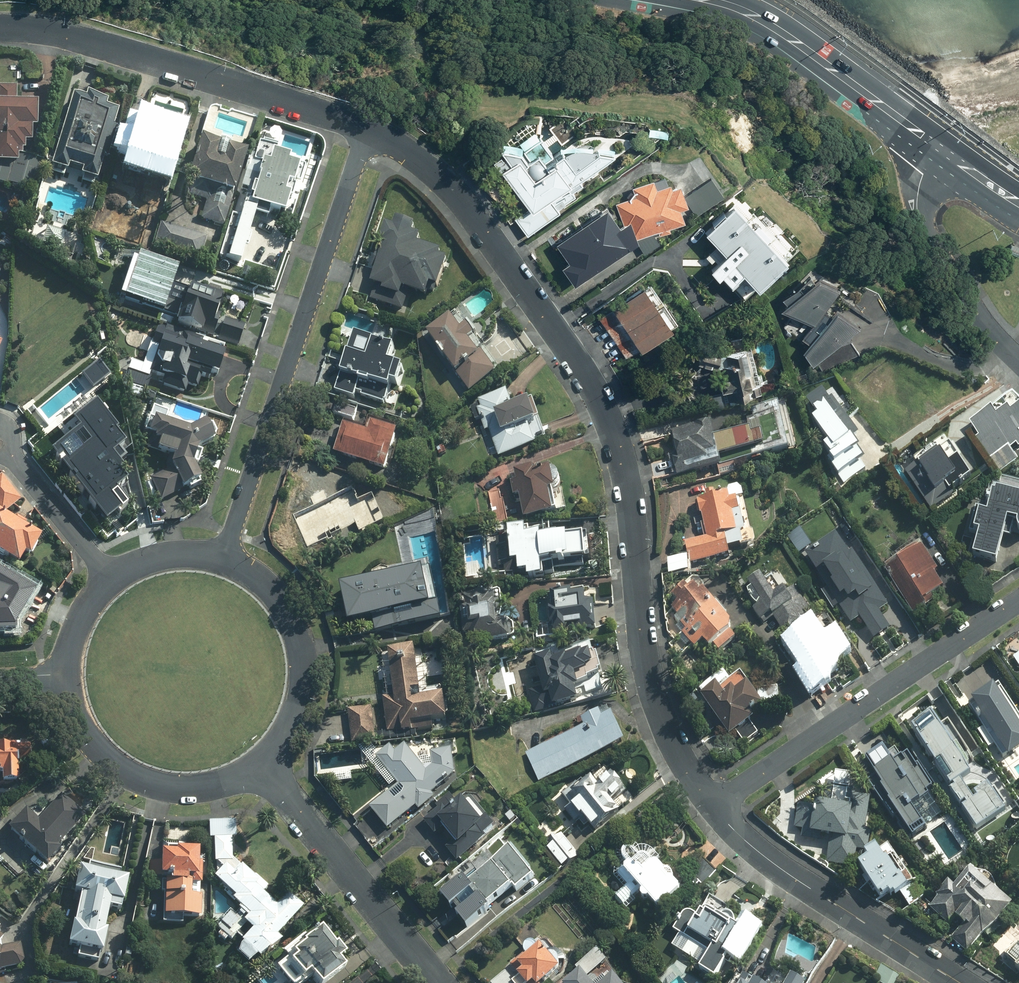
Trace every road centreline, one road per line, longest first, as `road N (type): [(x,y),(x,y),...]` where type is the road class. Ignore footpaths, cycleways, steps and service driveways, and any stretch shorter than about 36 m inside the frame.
road 1 (residential): [(713,806),(660,721),(616,441),(587,379),(448,182),(413,149),(366,130)]
road 2 (residential): [(366,130),(221,559)]
road 3 (residential): [(366,130),(65,35),(0,26)]
road 4 (residential): [(713,806),(1018,602)]
road 5 (residential): [(959,982),(795,876),(713,806)]
road 6 (primary): [(701,0),(788,35),(941,150)]
road 7 (residential): [(265,761),(436,982)]
road 8 (residential): [(265,761),(212,787),(139,780),(85,732),(68,676)]
road 9 (residential): [(221,559),(274,592),(303,647),(300,710),(265,761)]
road 10 (residential): [(1018,359),(927,240),(920,187),(941,150)]
road 11 (residential): [(113,579),(15,460)]

